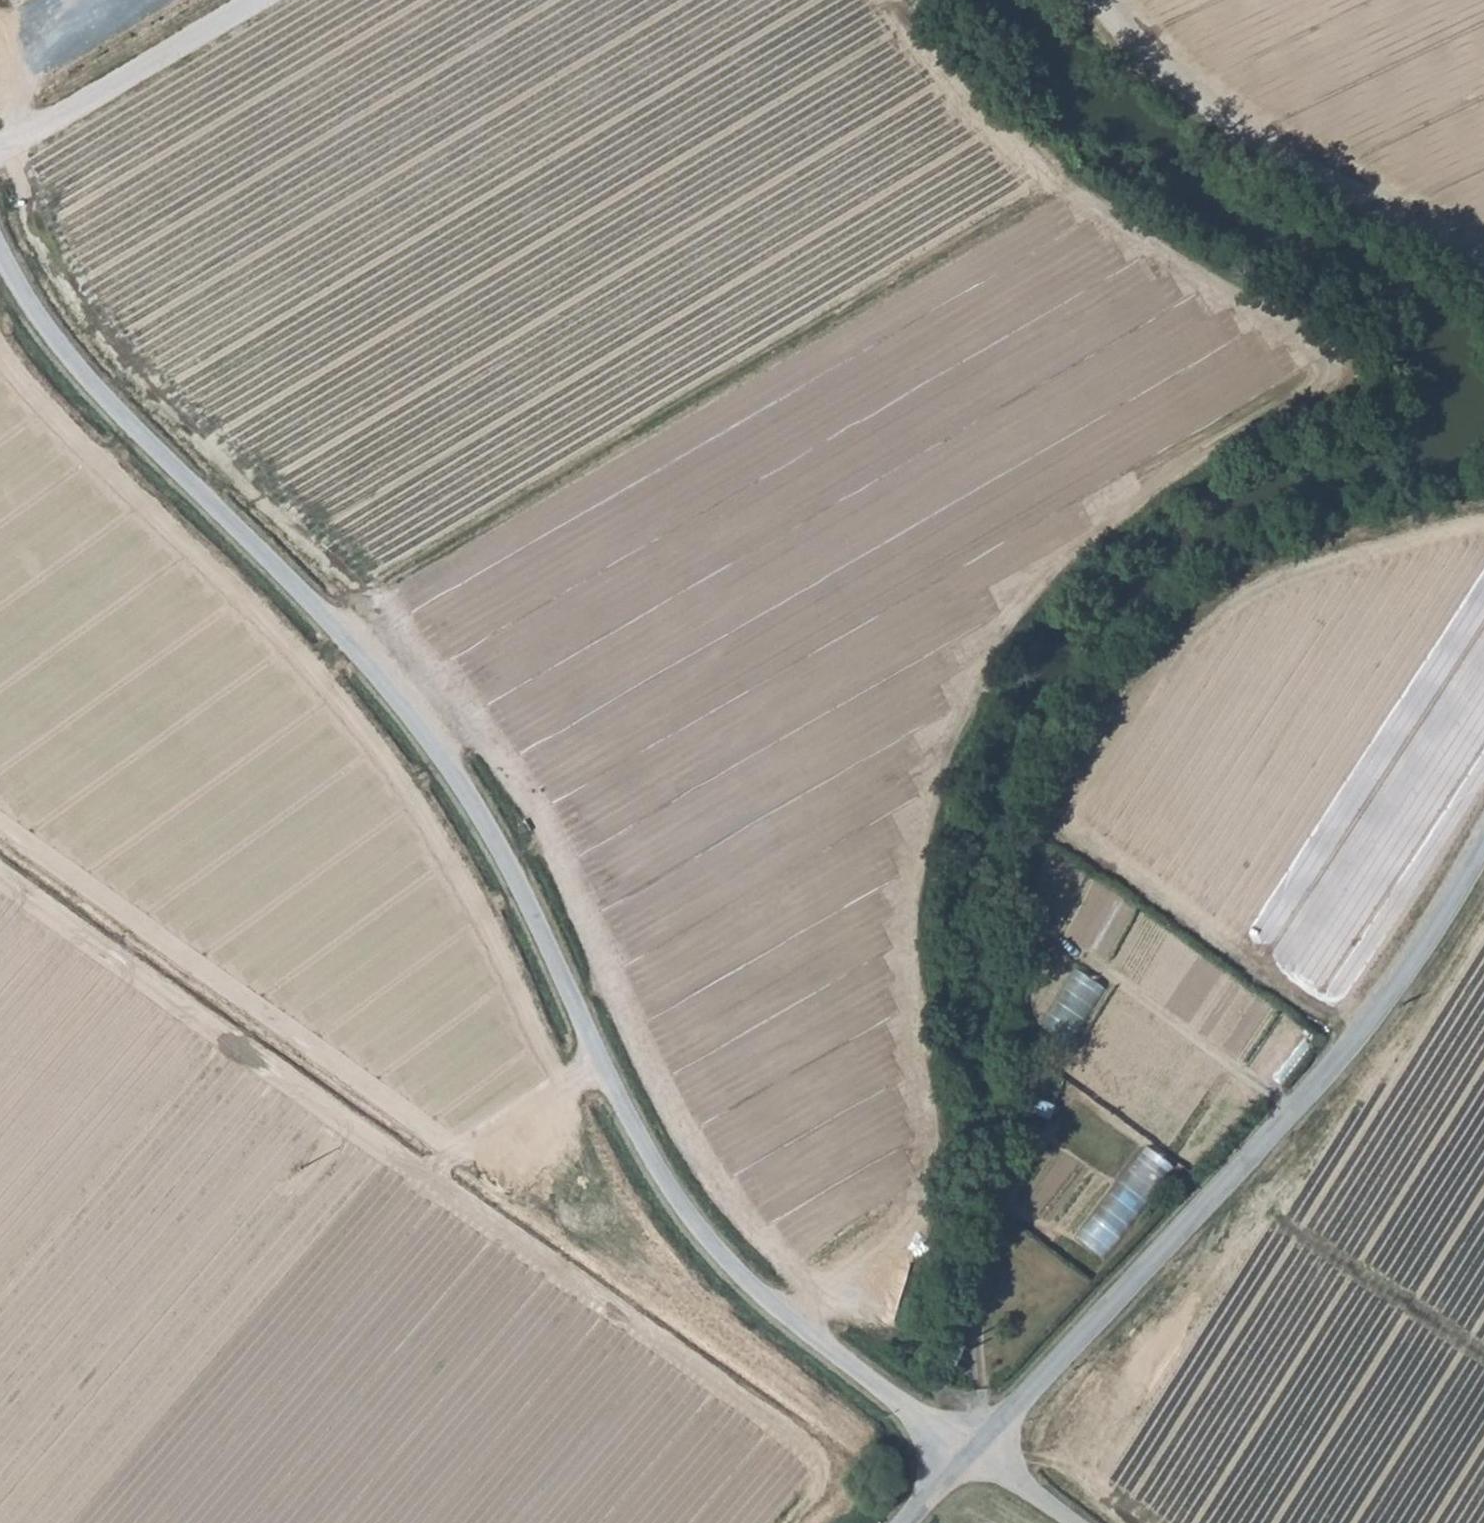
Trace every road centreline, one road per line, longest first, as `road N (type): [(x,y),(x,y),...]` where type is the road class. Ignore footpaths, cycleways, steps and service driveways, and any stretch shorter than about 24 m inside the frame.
road 1 (unclassified): [(968,1450),(702,1235),(646,1146),(489,825),(425,730),(346,632),(102,398),(0,250)]
road 2 (unclassified): [(968,1450),(1350,1051),(1483,852)]
road 3 (track): [(1483,264),(1298,158),(1171,70),(1096,0)]
road 4 (track): [(256,0),(0,147)]
road 5 (unclassified): [(1073,1522),(968,1450)]

